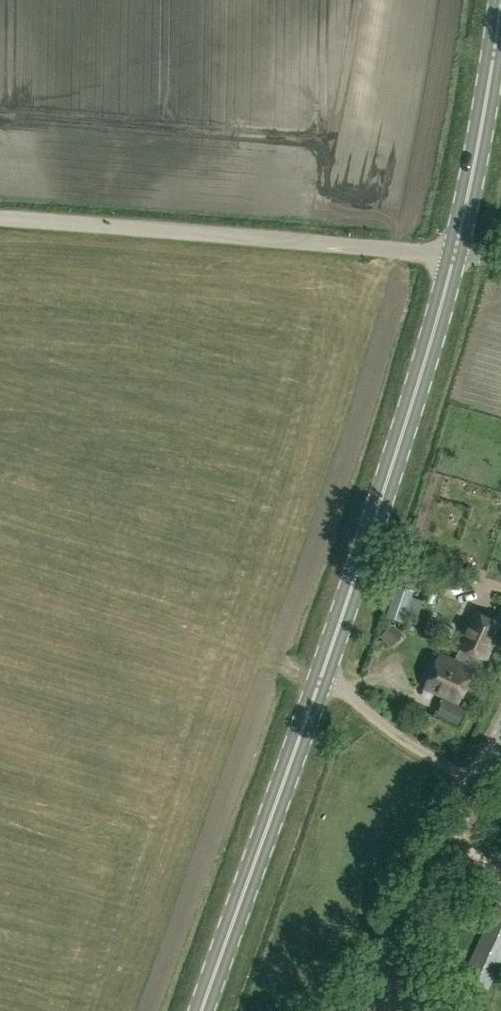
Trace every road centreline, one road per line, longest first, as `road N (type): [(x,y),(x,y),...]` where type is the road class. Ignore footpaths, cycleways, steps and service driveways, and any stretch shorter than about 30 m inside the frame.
road 1 (unclassified): [(453,254),(0,219)]
road 2 (secondary): [(324,671),(453,254)]
road 3 (secondary): [(204,1010),(324,671)]
road 4 (unclassified): [(350,1010),(479,784)]
road 5 (secondary): [(453,254),(500,0)]
road 6 (unclassified): [(479,784),(373,716),(324,671)]

